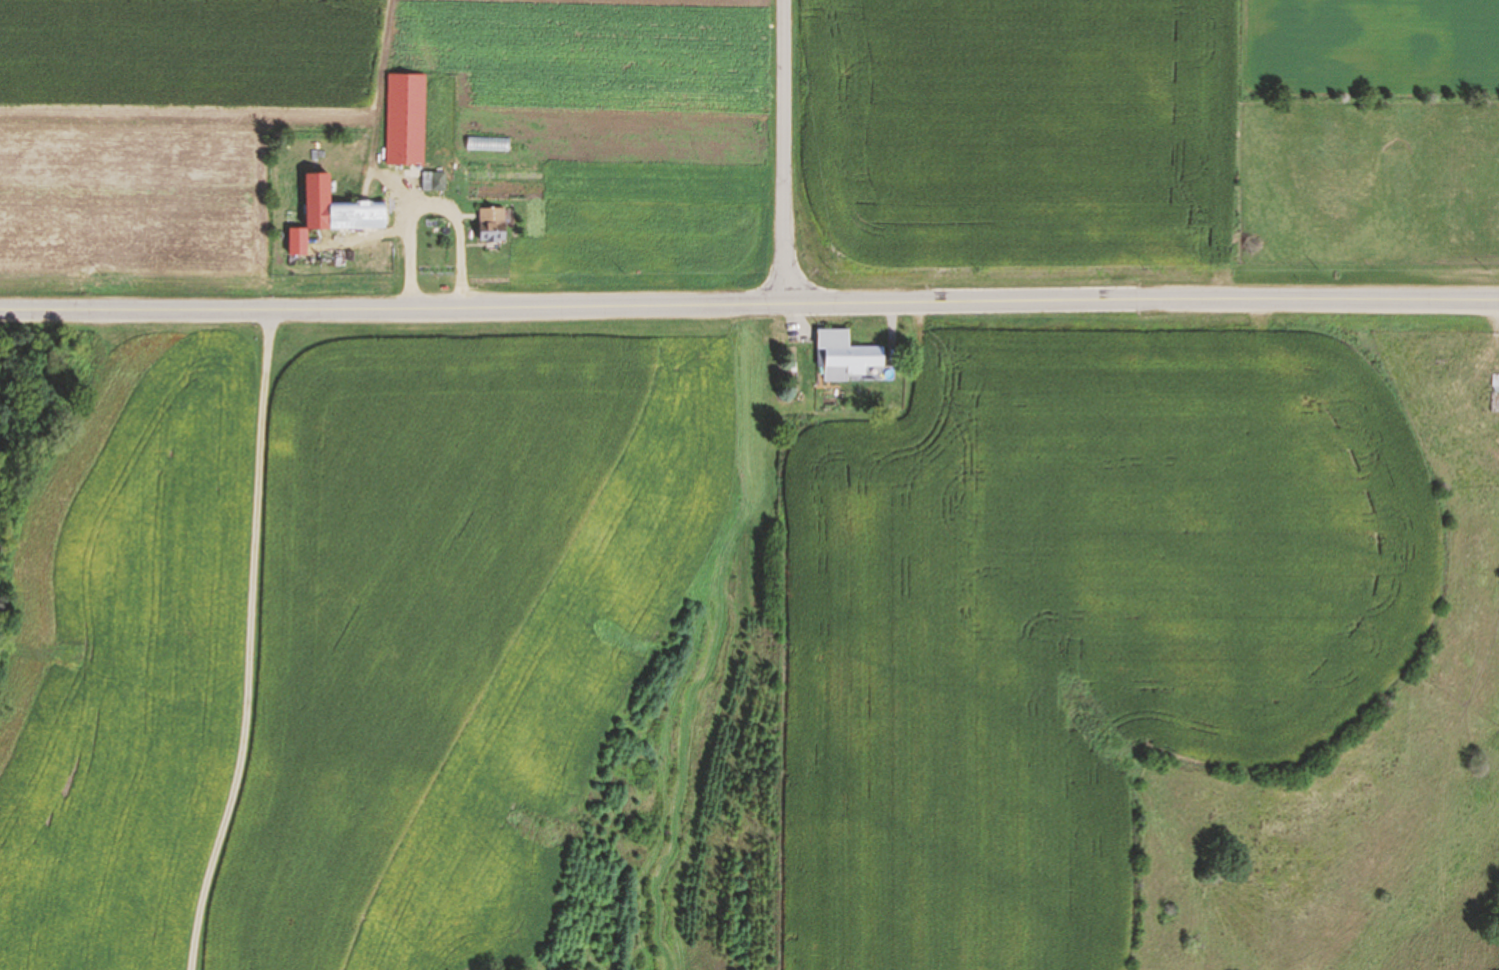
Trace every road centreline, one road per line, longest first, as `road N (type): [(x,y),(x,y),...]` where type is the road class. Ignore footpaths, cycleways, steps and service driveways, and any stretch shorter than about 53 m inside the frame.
road 1 (primary): [(1498,304),(0,311)]
road 2 (residential): [(788,308),(787,0)]

